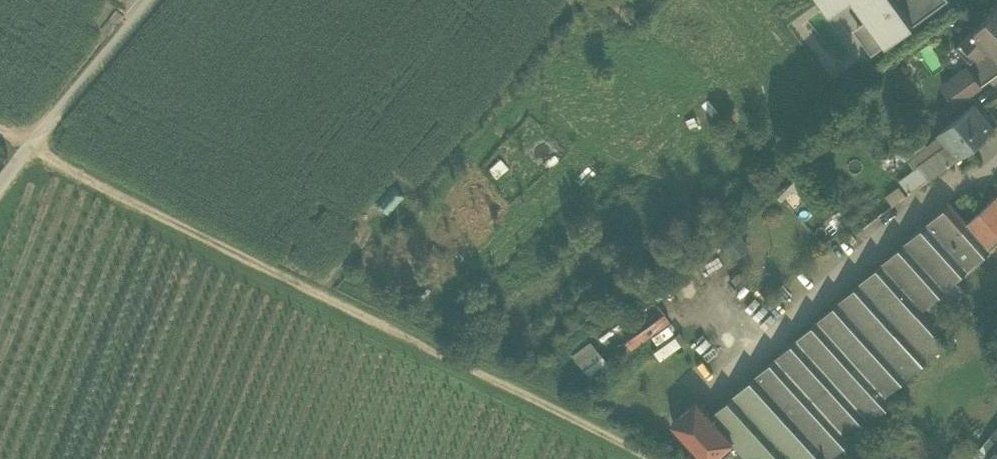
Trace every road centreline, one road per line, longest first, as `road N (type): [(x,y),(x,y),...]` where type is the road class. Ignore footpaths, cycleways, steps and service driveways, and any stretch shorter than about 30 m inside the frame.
road 1 (track): [(0,132),(671,458)]
road 2 (unclassified): [(0,180),(147,0)]

